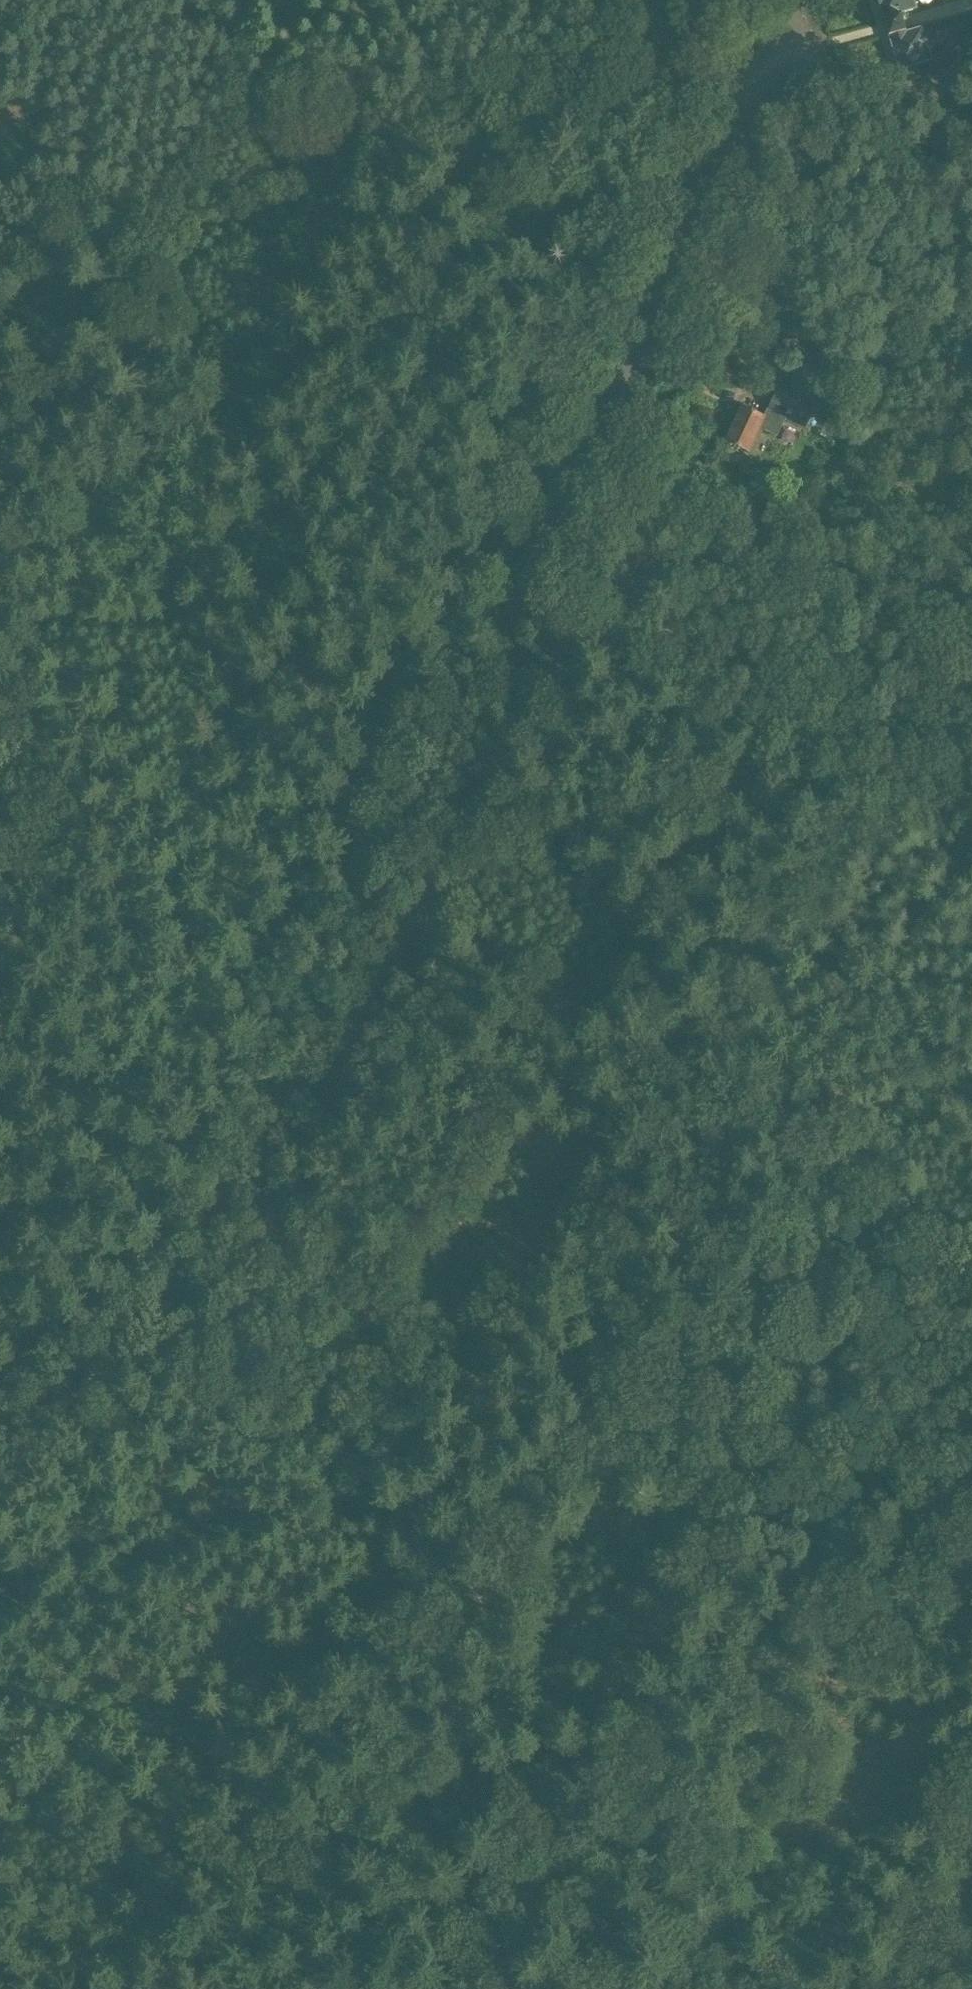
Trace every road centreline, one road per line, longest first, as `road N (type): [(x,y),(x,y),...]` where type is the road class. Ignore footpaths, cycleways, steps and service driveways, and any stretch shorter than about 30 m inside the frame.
road 1 (unclassified): [(0,1417),(170,1277),(220,1207),(359,958),(792,0)]
road 2 (track): [(971,1580),(912,1516),(904,1543),(748,1776),(536,1865),(428,1922),(380,1988)]
road 3 (track): [(0,277),(731,71),(758,75)]

